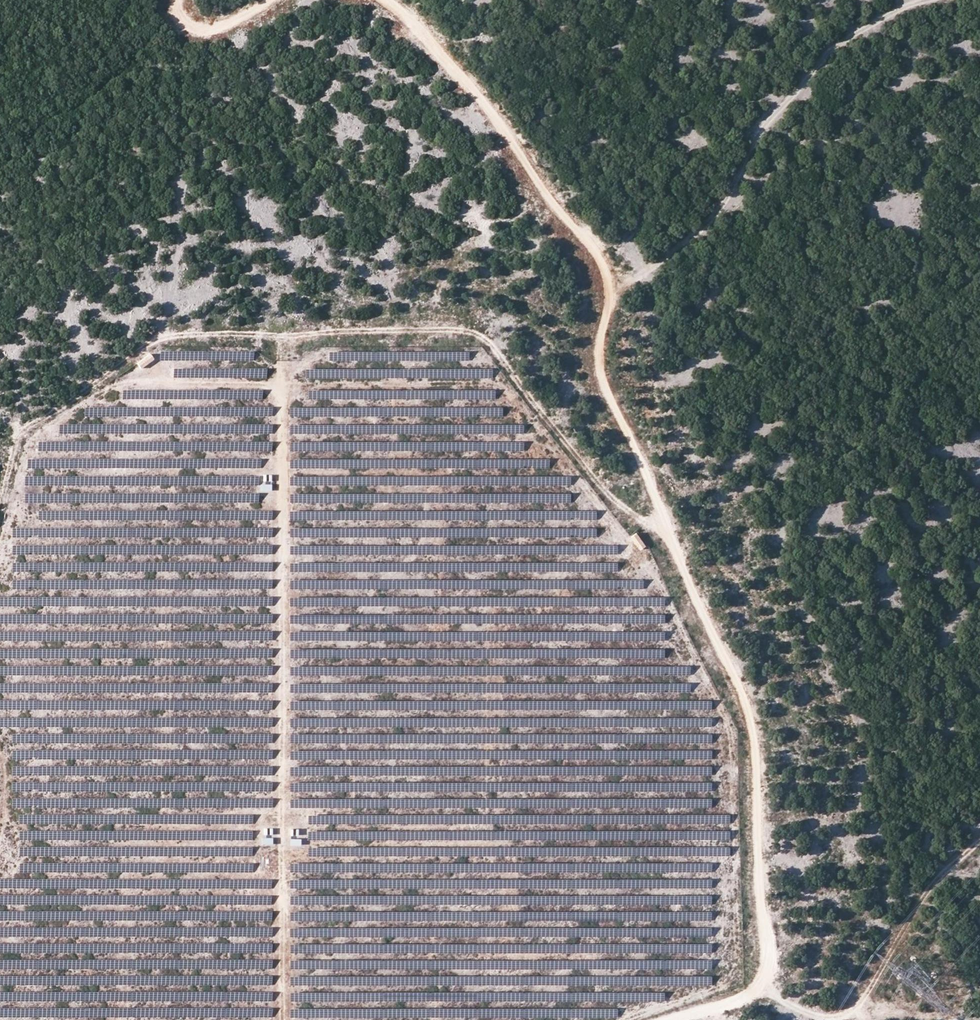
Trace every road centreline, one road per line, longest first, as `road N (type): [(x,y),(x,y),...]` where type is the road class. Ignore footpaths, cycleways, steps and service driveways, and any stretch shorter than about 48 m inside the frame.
road 1 (track): [(388,0),(498,120),(597,255),(609,293),(599,345),(602,382),(754,726),(767,990),(662,1019)]
road 2 (track): [(609,293),(659,266),(732,204),(770,124),(870,23),(923,0)]
road 3 (track): [(767,990),(832,1017),(863,1004),(934,886),(979,843)]
road 4 (track): [(178,0),(180,17),(211,31),(275,0)]

